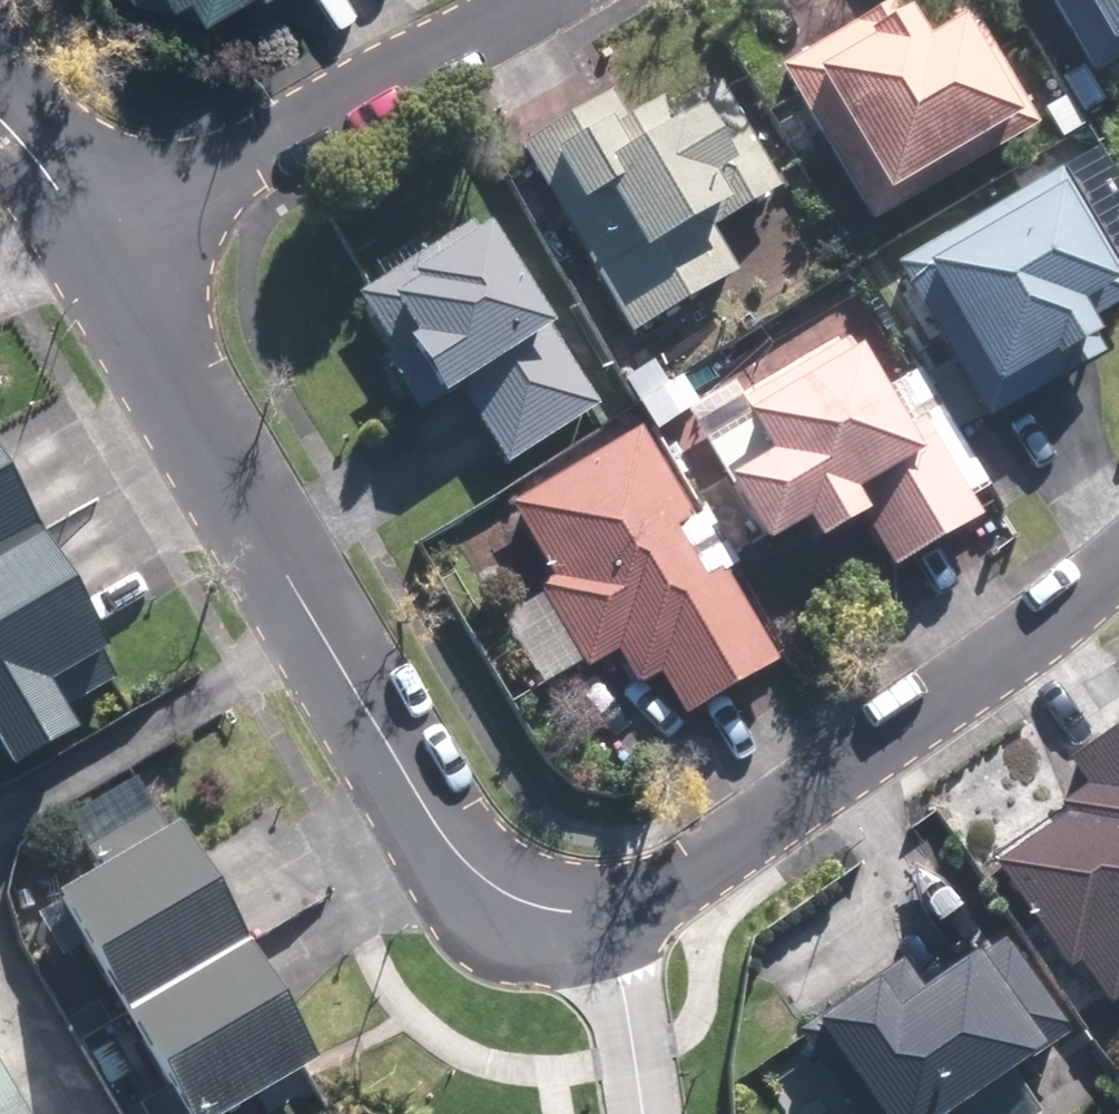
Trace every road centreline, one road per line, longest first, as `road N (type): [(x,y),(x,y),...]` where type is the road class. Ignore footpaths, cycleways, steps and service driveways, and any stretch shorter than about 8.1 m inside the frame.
road 1 (residential): [(607,914),(541,914),(472,860),(99,240)]
road 2 (residential): [(607,914),(632,905),(1013,645),(1118,563)]
road 3 (residential): [(531,0),(99,240)]
road 4 (residential): [(643,1113),(607,914)]
road 5 (residential): [(99,240),(0,107)]

